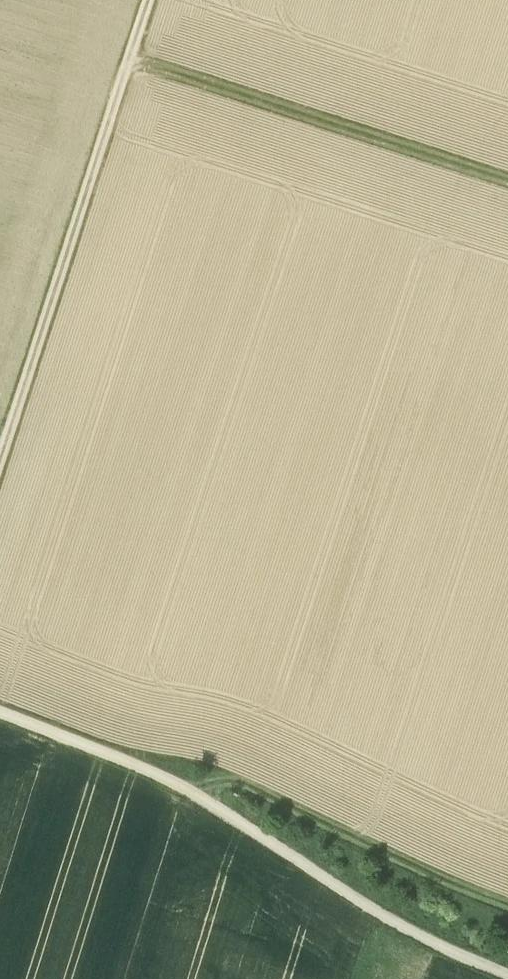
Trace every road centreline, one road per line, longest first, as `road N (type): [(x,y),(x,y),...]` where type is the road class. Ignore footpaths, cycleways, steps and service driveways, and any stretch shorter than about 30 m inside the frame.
road 1 (unclassified): [(507,972),(342,893),(171,779),(0,711)]
road 2 (track): [(147,0),(0,457)]
road 3 (track): [(129,56),(507,180)]
road 4 (track): [(171,779),(201,763),(507,903)]

